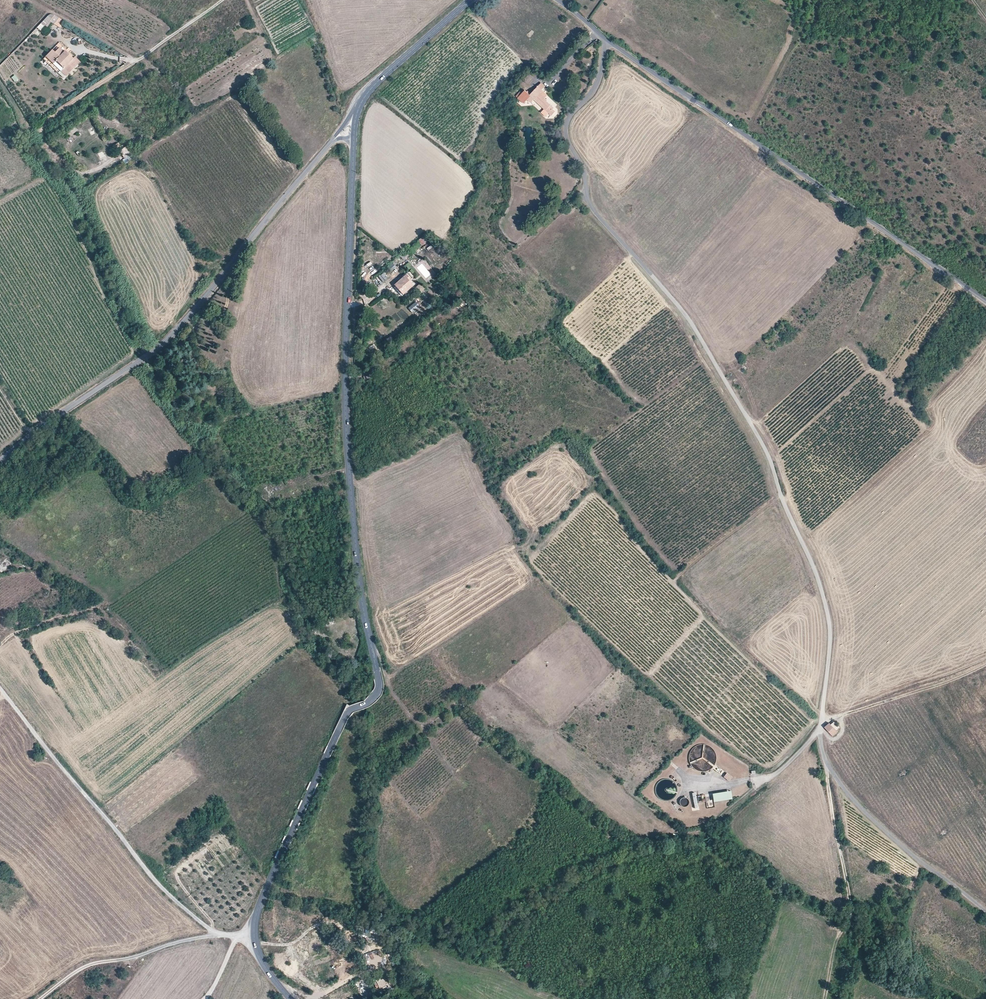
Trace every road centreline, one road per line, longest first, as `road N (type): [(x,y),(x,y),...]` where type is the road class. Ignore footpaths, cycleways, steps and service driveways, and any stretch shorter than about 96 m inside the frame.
road 1 (tertiary): [(254,939),(260,903),(346,713),(379,685),(360,590),(343,388),(353,140)]
road 2 (unclassified): [(821,725),(828,616),(768,454),(693,324),(588,204),(586,173),(566,138),(568,118),(597,85),(605,38)]
road 3 (tertiary): [(0,459),(152,353),(332,141)]
road 4 (unclassified): [(985,301),(605,38)]
road 5 (unclassified): [(240,938),(211,931),(157,882),(0,688)]
road 6 (unclassified): [(985,911),(855,799),(827,764),(821,725)]
road 7 (unclassified): [(28,134),(221,0)]
road 8 (track): [(216,932),(90,964),(42,998)]
road 9 (track): [(821,725),(985,664)]
road 10 (unclassified): [(705,842),(708,830),(821,725)]
road 11 (tertiary): [(359,105),(469,0)]
road 12 (track): [(371,647),(390,690),(454,771)]
road 13 (unclassified): [(469,0),(522,59),(496,100)]

